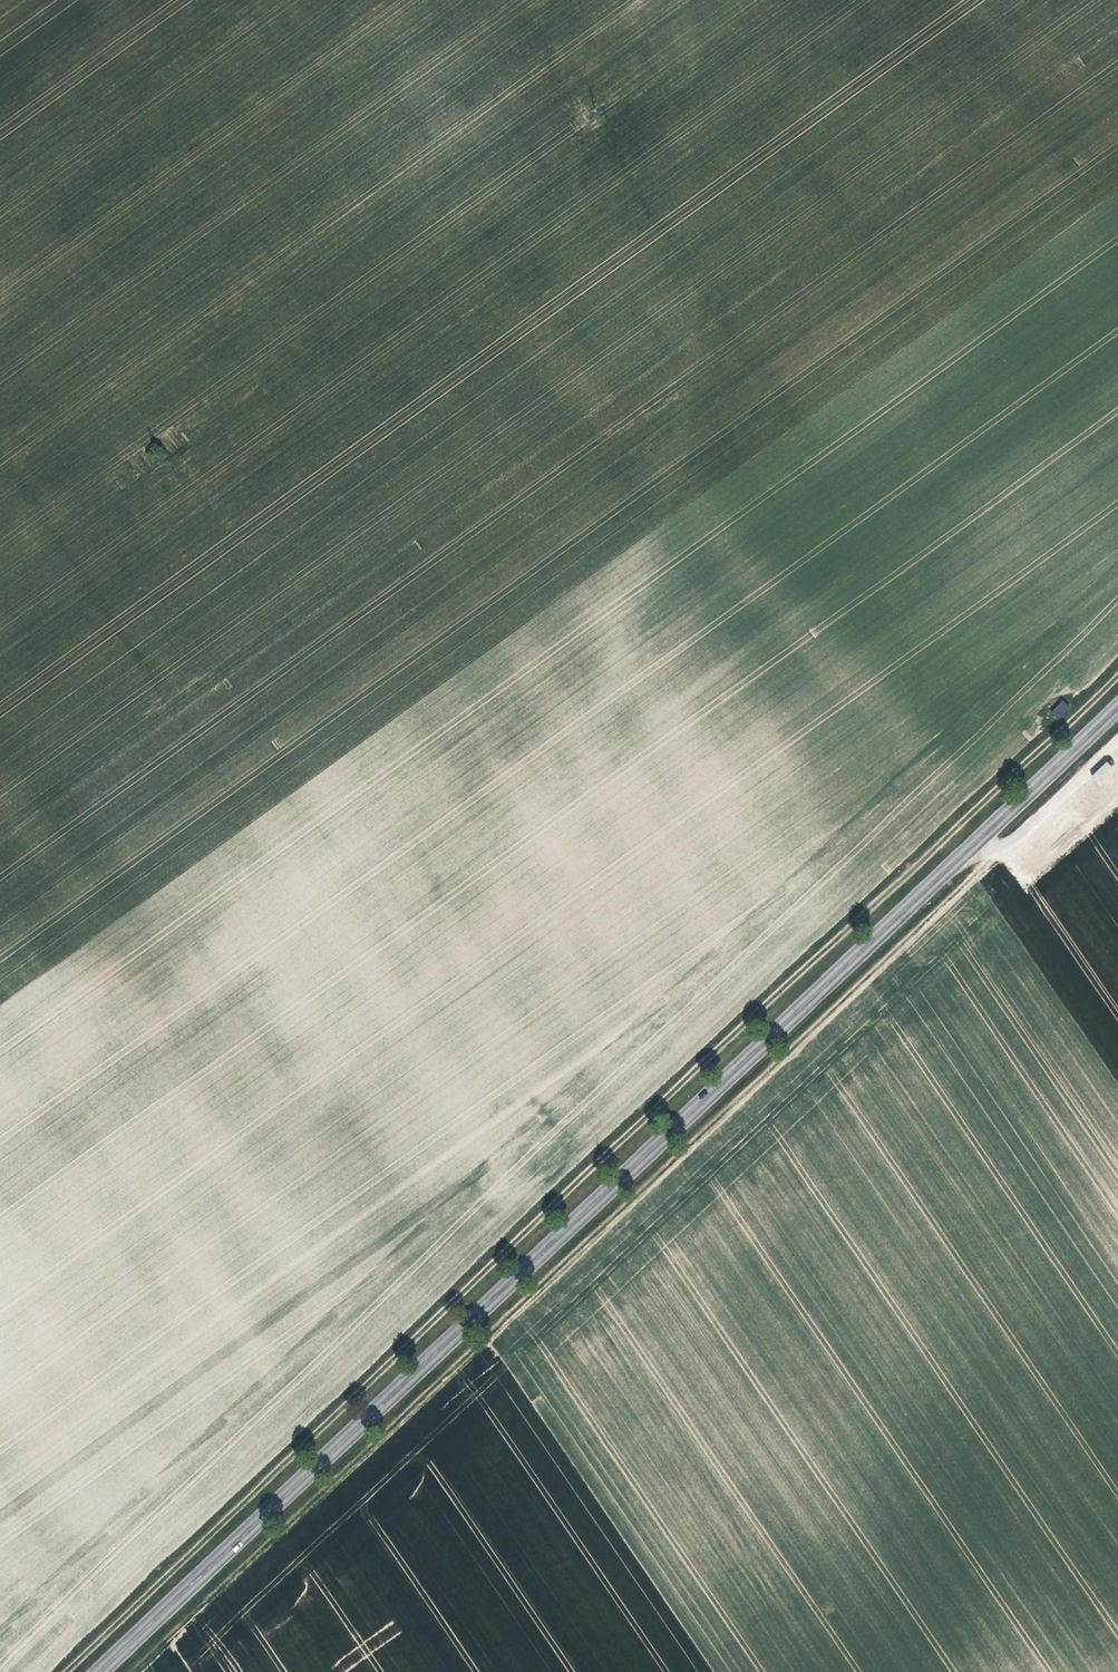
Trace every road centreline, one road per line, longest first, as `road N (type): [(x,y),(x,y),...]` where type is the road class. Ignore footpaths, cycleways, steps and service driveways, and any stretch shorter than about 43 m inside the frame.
road 1 (track): [(1117,677),(61,1671)]
road 2 (secondary): [(104,1671),(1117,712)]

